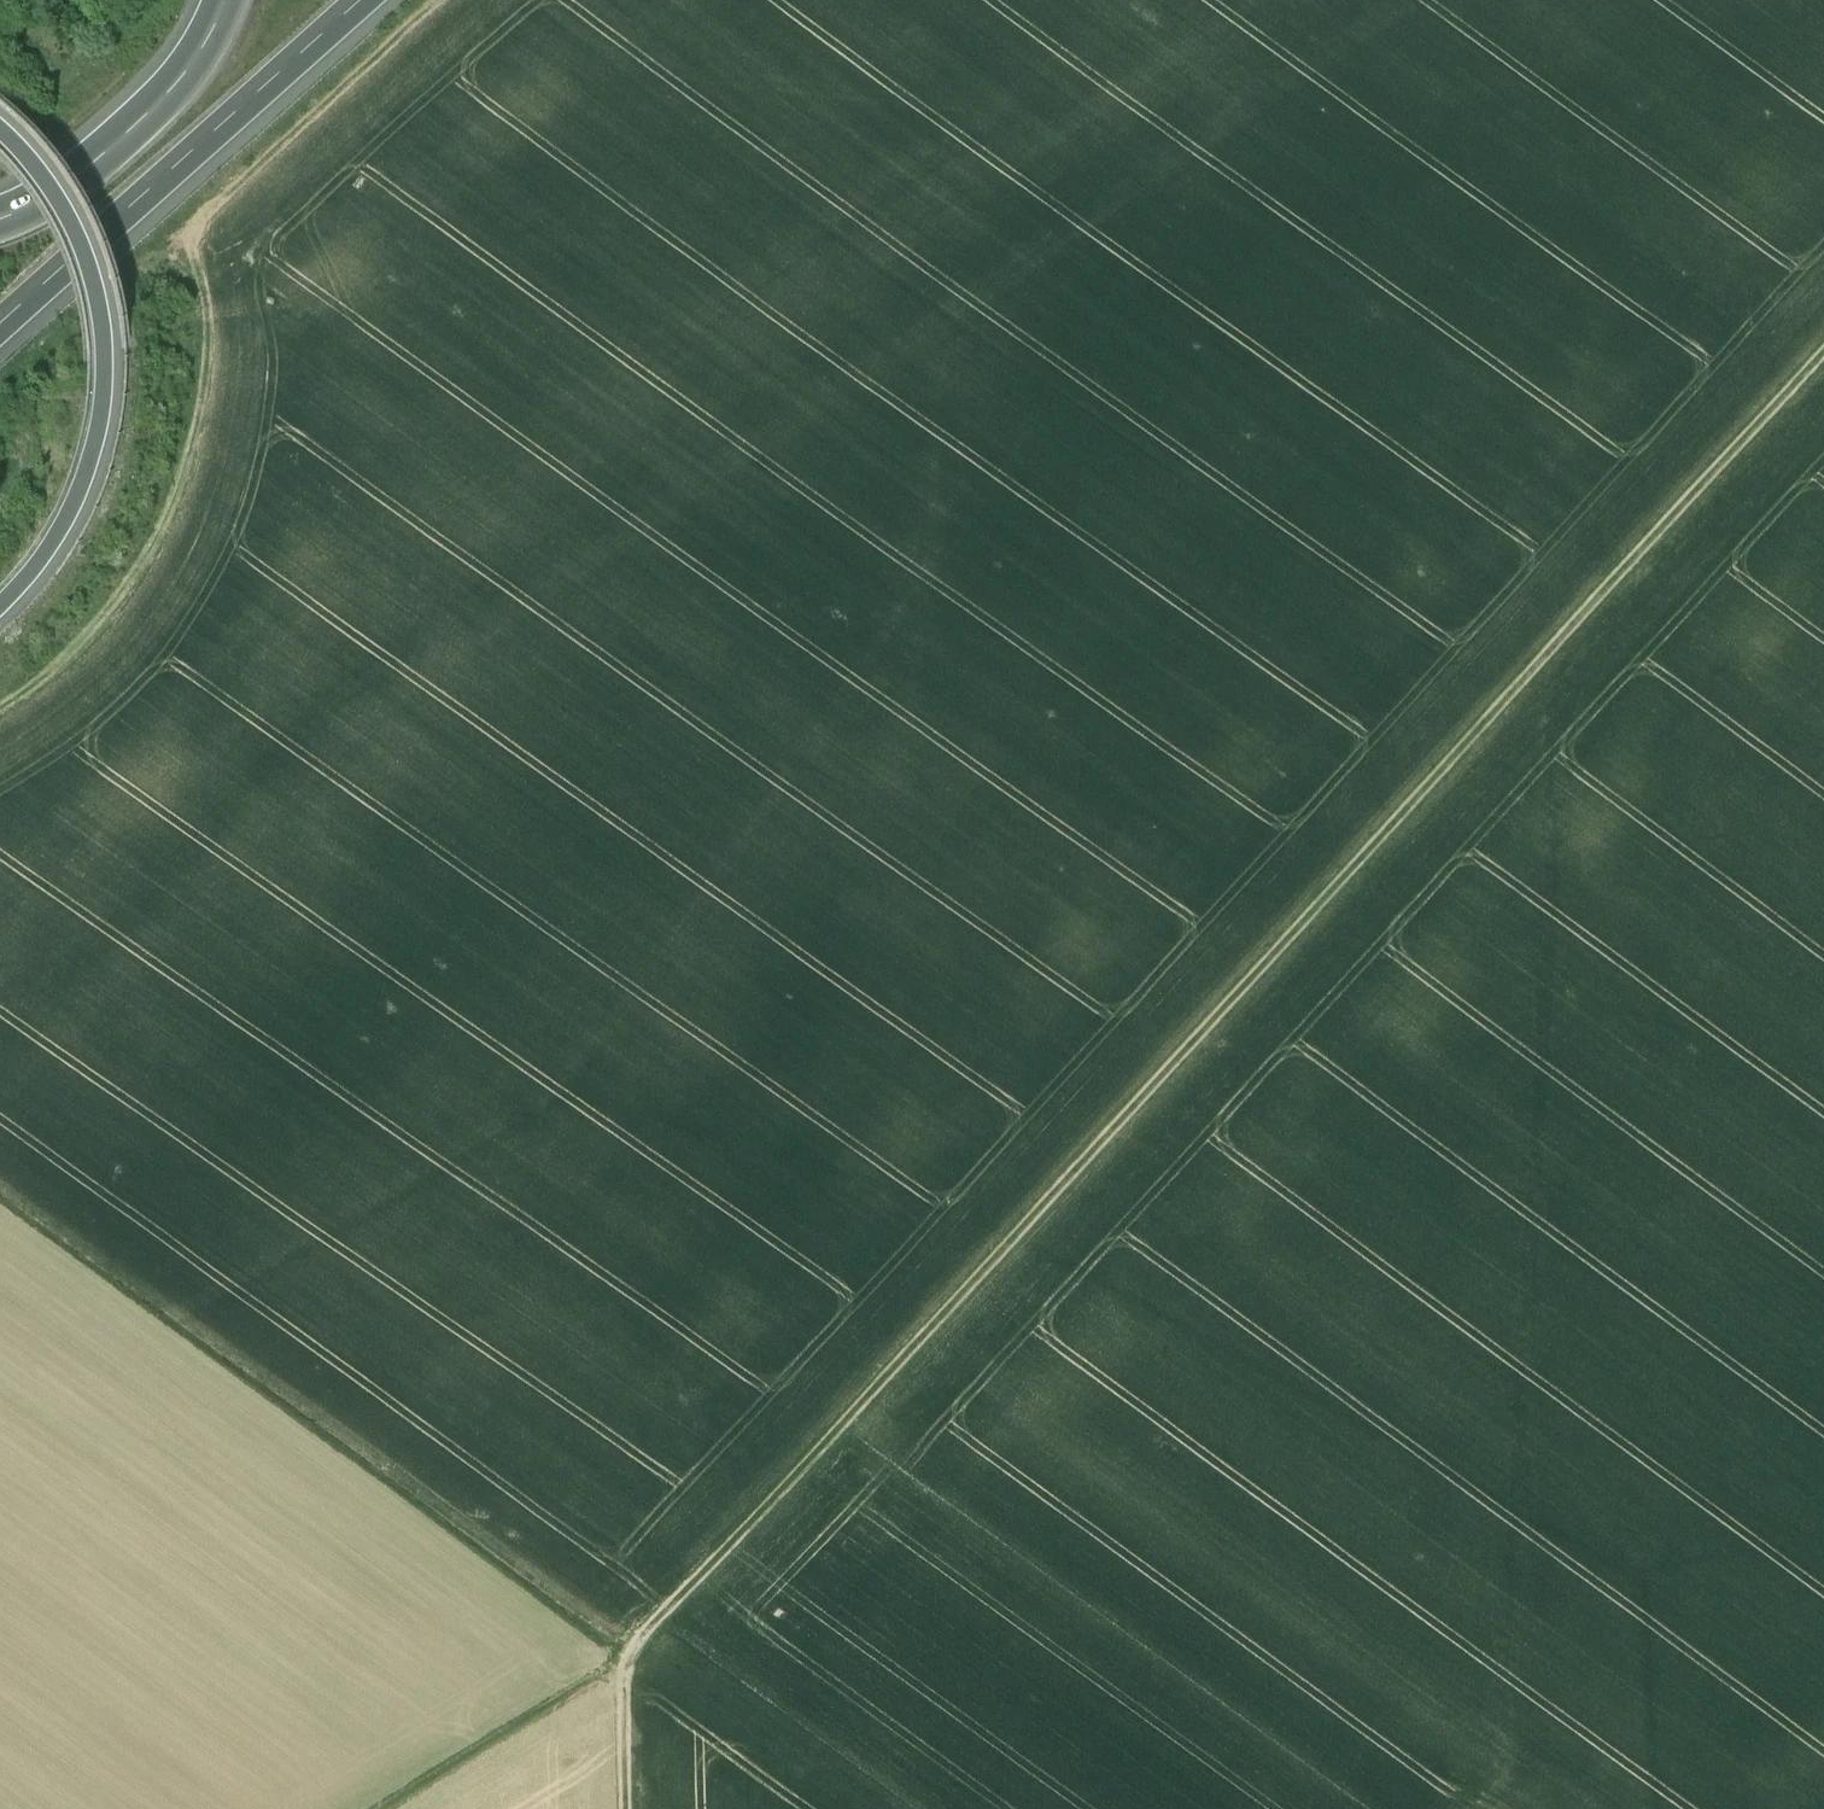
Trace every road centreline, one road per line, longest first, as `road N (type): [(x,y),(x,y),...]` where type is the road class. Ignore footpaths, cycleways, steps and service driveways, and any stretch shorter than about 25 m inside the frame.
road 1 (track): [(1823,352),(632,1658)]
road 2 (motorway): [(0,608),(27,585),(75,514),(98,455),(109,344),(101,289),(81,238),(55,192),(0,133)]
road 3 (motorway): [(0,318),(361,0)]
road 4 (motorway): [(227,0),(189,71),(121,142),(75,181),(0,219)]
road 5 (track): [(388,1808),(632,1658)]
road 6 (track): [(632,1658),(637,1808)]

